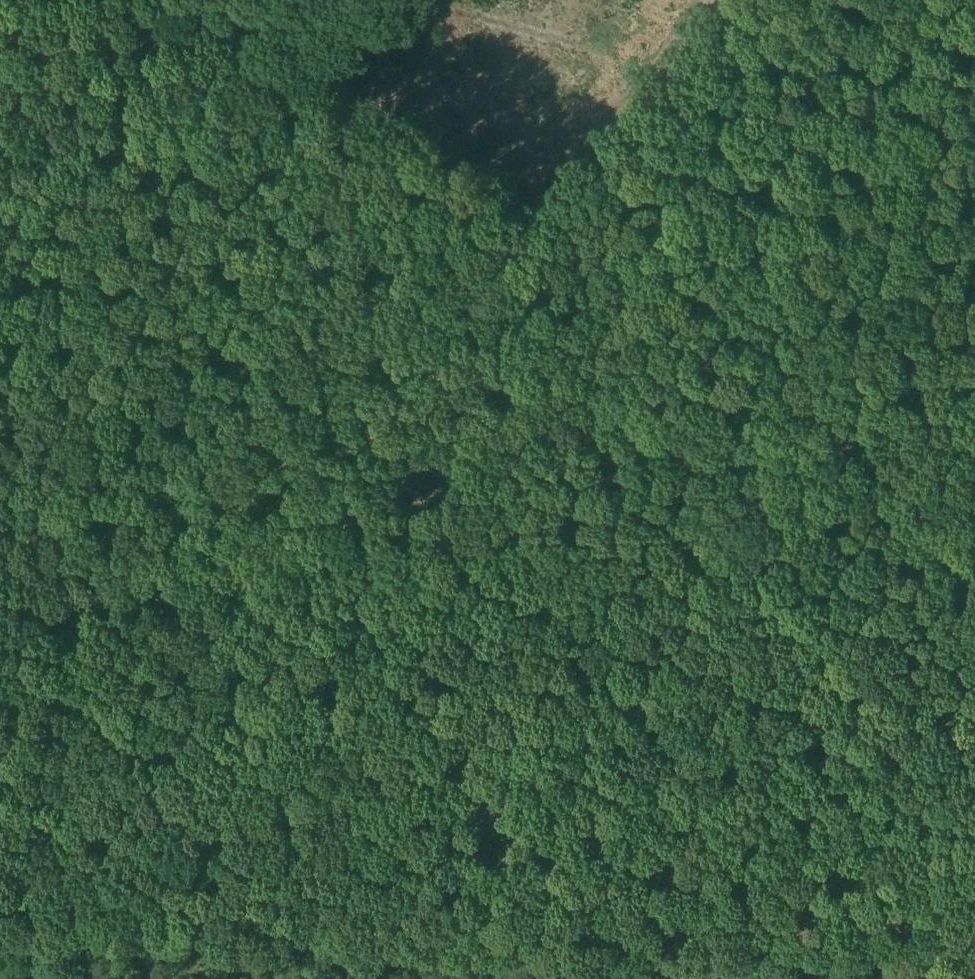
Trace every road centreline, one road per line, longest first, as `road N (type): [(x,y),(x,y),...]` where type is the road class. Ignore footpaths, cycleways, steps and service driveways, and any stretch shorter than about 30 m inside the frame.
road 1 (track): [(0,939),(974,967)]
road 2 (track): [(168,0),(395,127),(542,197)]

